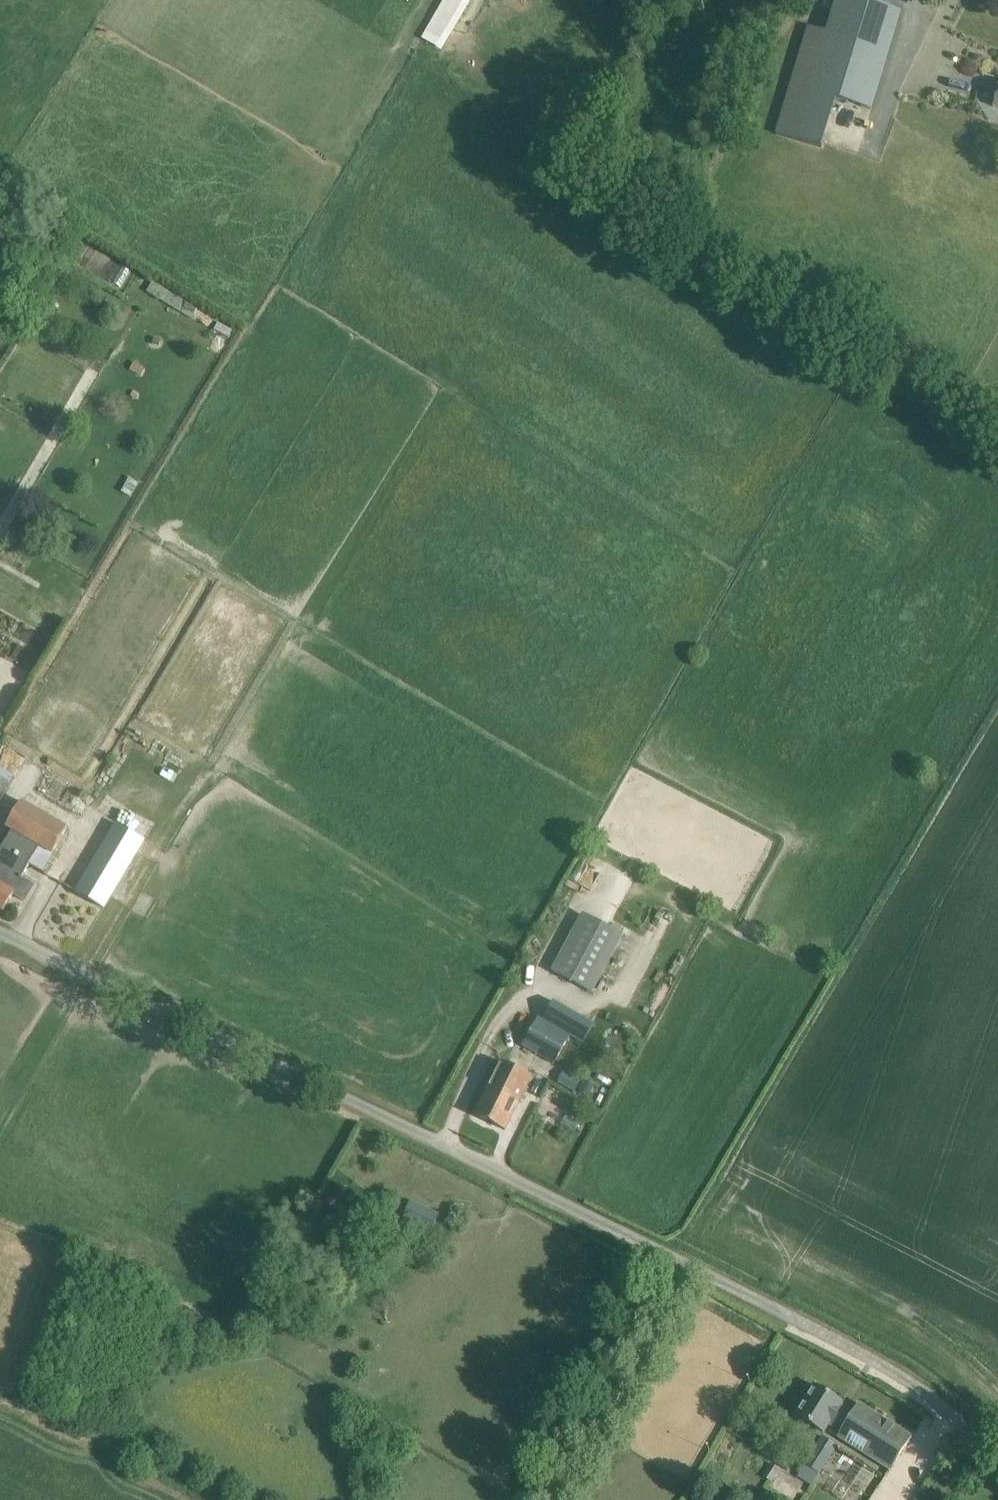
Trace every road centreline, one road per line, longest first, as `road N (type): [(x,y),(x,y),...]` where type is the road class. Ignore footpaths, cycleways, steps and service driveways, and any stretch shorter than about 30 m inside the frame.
road 1 (unclassified): [(997,1462),(958,1418),(840,1339),(0,924)]

